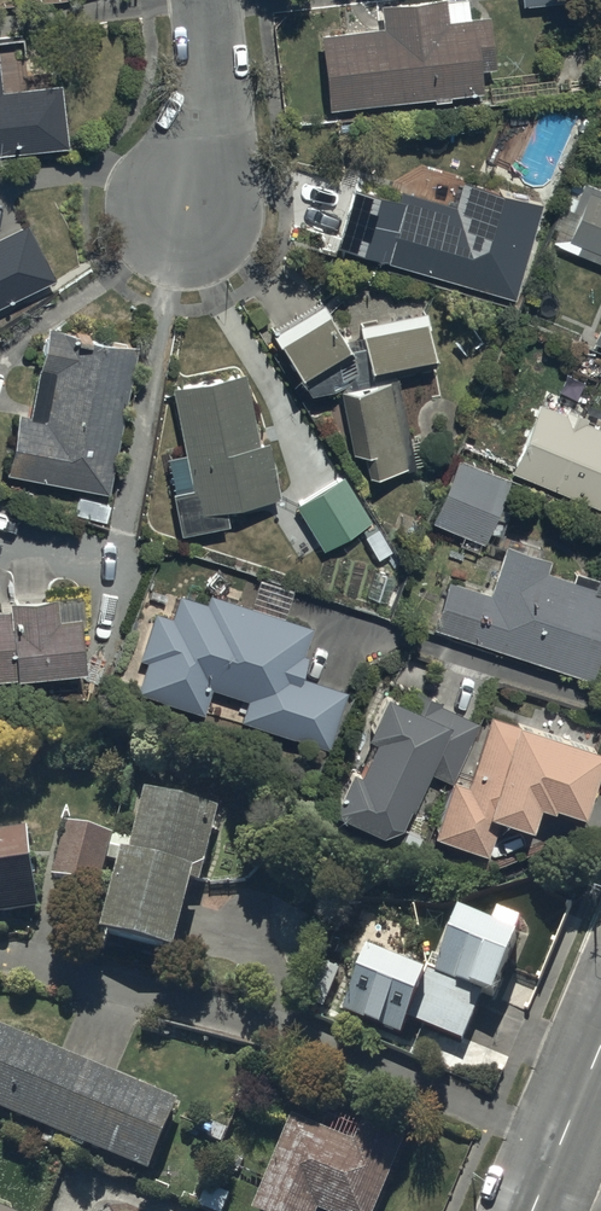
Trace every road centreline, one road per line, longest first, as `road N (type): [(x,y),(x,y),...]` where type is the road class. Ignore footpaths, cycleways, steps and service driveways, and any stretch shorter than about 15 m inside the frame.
road 1 (residential): [(203,0),(216,119),(185,216)]
road 2 (tertiary): [(536,1210),(600,1054)]

